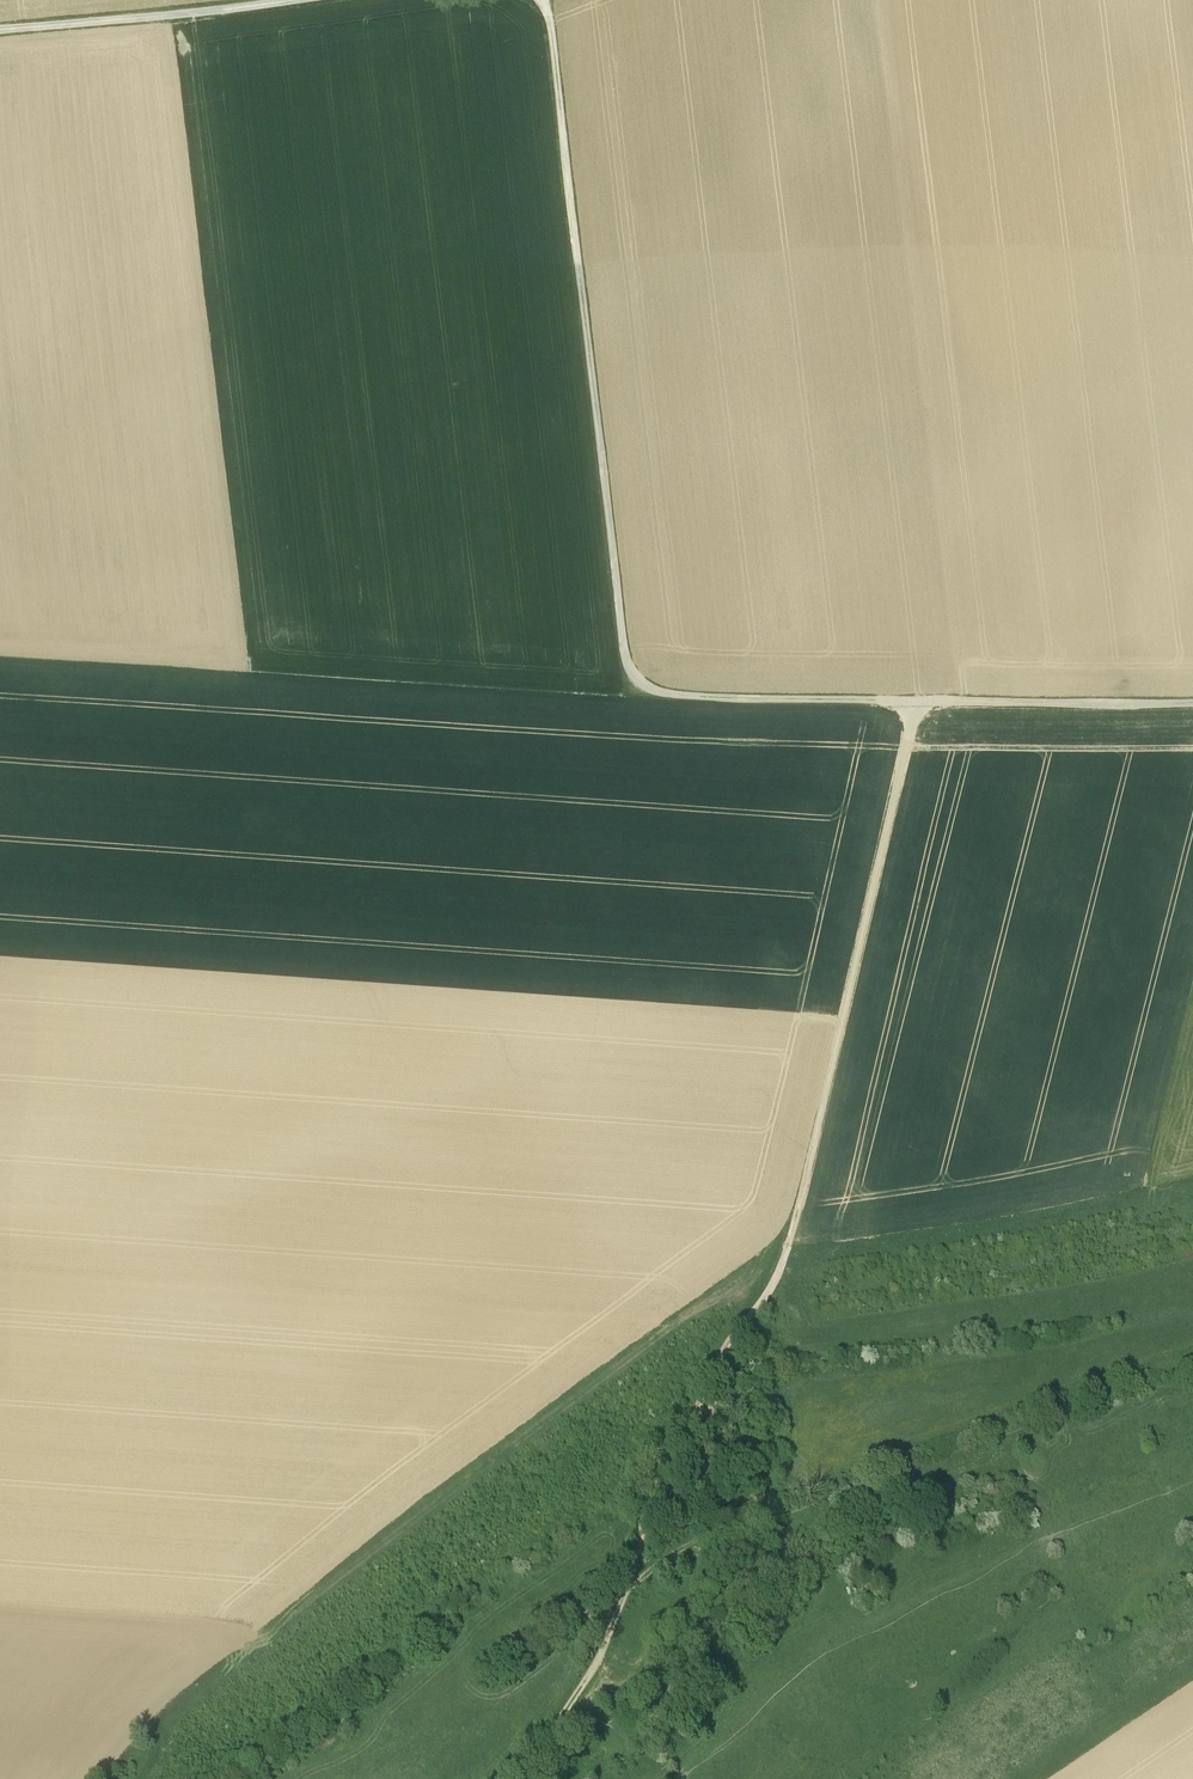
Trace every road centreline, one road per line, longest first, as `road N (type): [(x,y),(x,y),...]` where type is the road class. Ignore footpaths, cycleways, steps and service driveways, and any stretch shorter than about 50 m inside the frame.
road 1 (track): [(545,0),(622,633),(637,685),(679,695),(806,699),(1192,703)]
road 2 (track): [(518,1778),(598,1658),(661,1471),(722,1353),(778,1270),(917,700)]
road 3 (unclassified): [(0,30),(292,0)]

